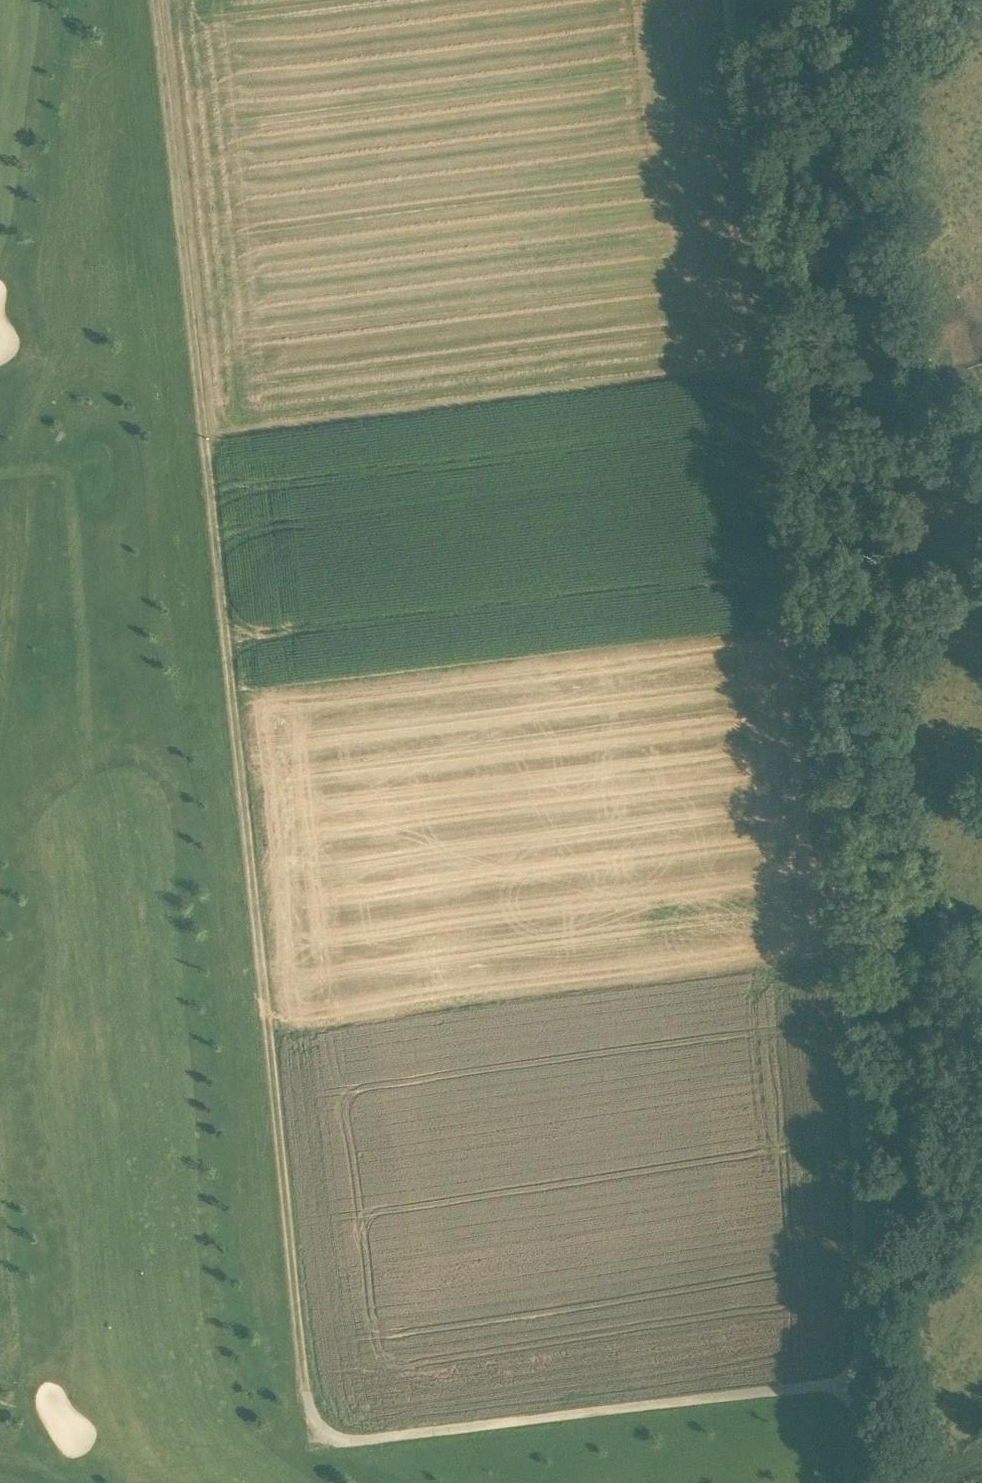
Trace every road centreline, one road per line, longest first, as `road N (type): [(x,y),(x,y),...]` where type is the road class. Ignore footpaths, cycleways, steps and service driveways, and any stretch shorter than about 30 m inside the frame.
road 1 (track): [(857,1385),(326,1441),(161,0)]
road 2 (track): [(850,1482),(860,1064),(834,775),(729,0)]

